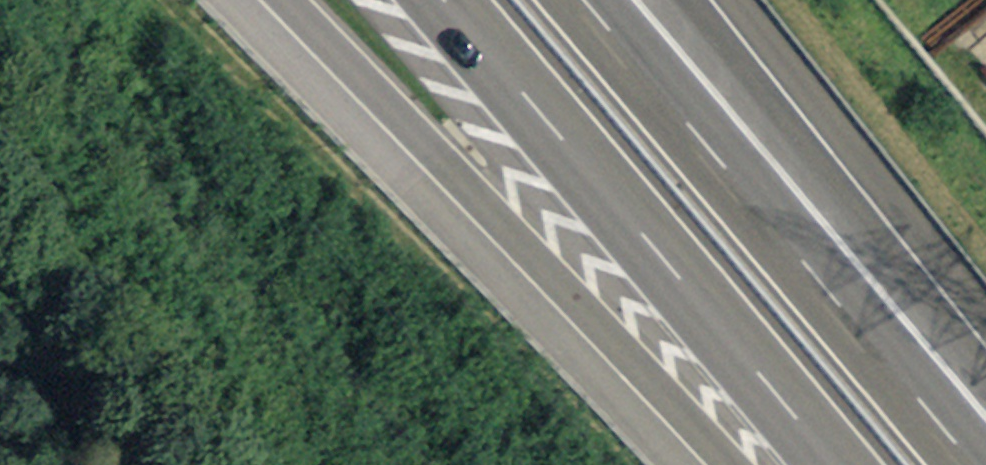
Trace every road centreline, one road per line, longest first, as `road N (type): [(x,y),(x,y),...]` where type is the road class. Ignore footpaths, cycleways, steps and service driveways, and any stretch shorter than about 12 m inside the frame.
road 1 (track): [(167,0),(403,237),(609,464)]
road 2 (motorway): [(269,0),(497,239),(694,464)]
road 3 (motorway): [(428,0),(832,464)]
road 4 (motorway): [(983,464),(581,0)]
road 5 (motorway): [(985,326),(710,0)]

